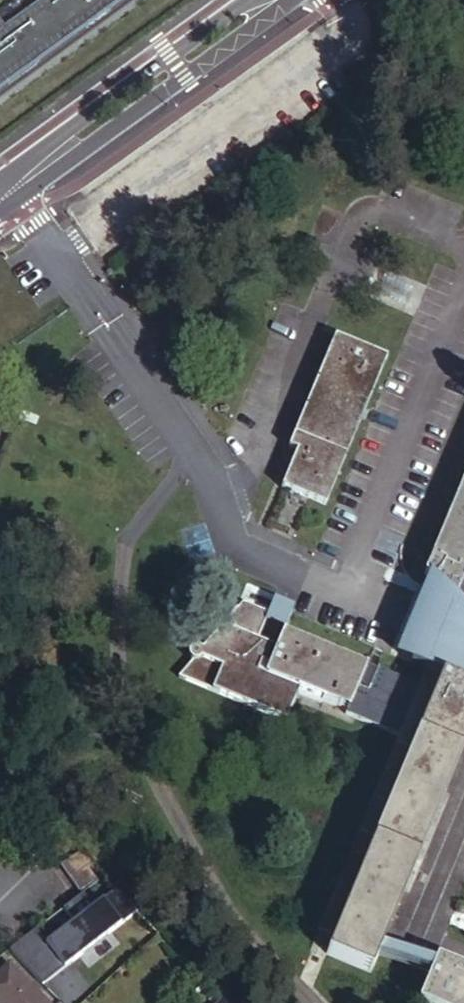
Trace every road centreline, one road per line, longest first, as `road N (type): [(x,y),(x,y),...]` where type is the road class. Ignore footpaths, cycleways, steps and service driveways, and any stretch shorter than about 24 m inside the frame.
road 1 (tertiary): [(8,194),(88,149),(286,0)]
road 2 (tertiary): [(254,0),(68,123),(8,194)]

